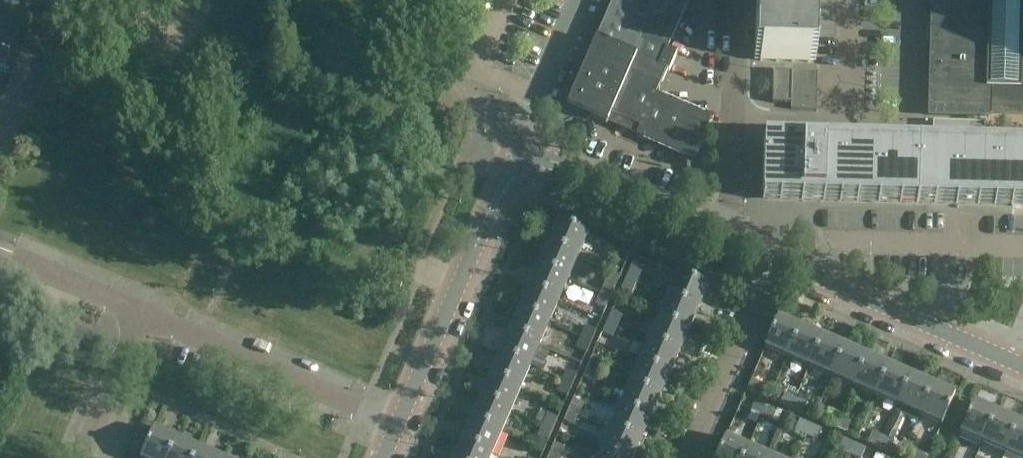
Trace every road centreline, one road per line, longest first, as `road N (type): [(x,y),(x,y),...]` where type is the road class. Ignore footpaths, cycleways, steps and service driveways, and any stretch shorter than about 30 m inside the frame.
road 1 (unclassified): [(396,424),(500,197),(523,170)]
road 2 (unclassified): [(396,424),(145,316)]
road 3 (unclassified): [(1022,366),(777,256)]
road 4 (unclassified): [(692,457),(777,256)]
road 5 (unclassified): [(719,232),(560,169),(523,170)]
road 6 (unclassified): [(523,170),(529,119),(582,0)]
road 7 (unclassified): [(80,457),(145,316)]
road 8 (unclassified): [(145,316),(12,253)]
road 9 (residential): [(732,122),(736,0)]

